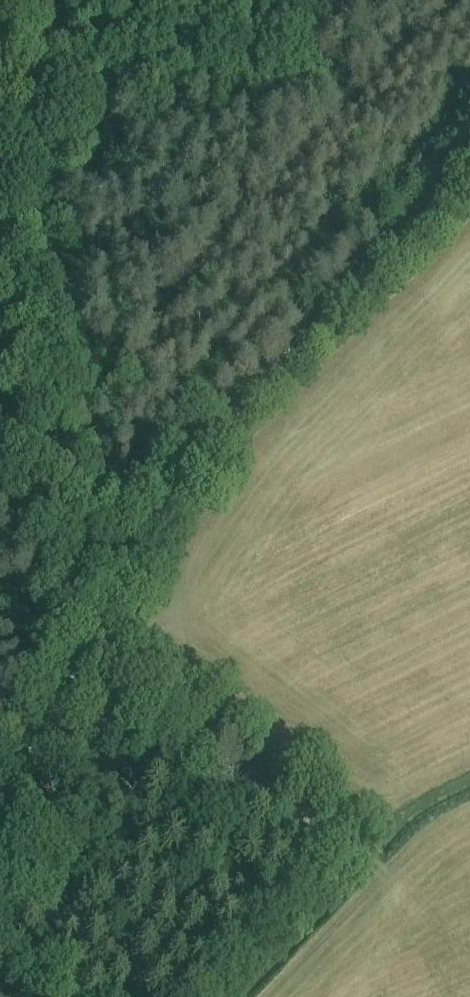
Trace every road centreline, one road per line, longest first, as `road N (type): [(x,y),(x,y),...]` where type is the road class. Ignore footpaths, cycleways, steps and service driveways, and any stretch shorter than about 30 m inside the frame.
road 1 (unclassified): [(0,820),(171,490),(253,386),(469,168)]
road 2 (track): [(31,187),(96,495),(148,537)]
road 3 (track): [(369,845),(92,653)]
road 4 (track): [(31,187),(38,0)]

